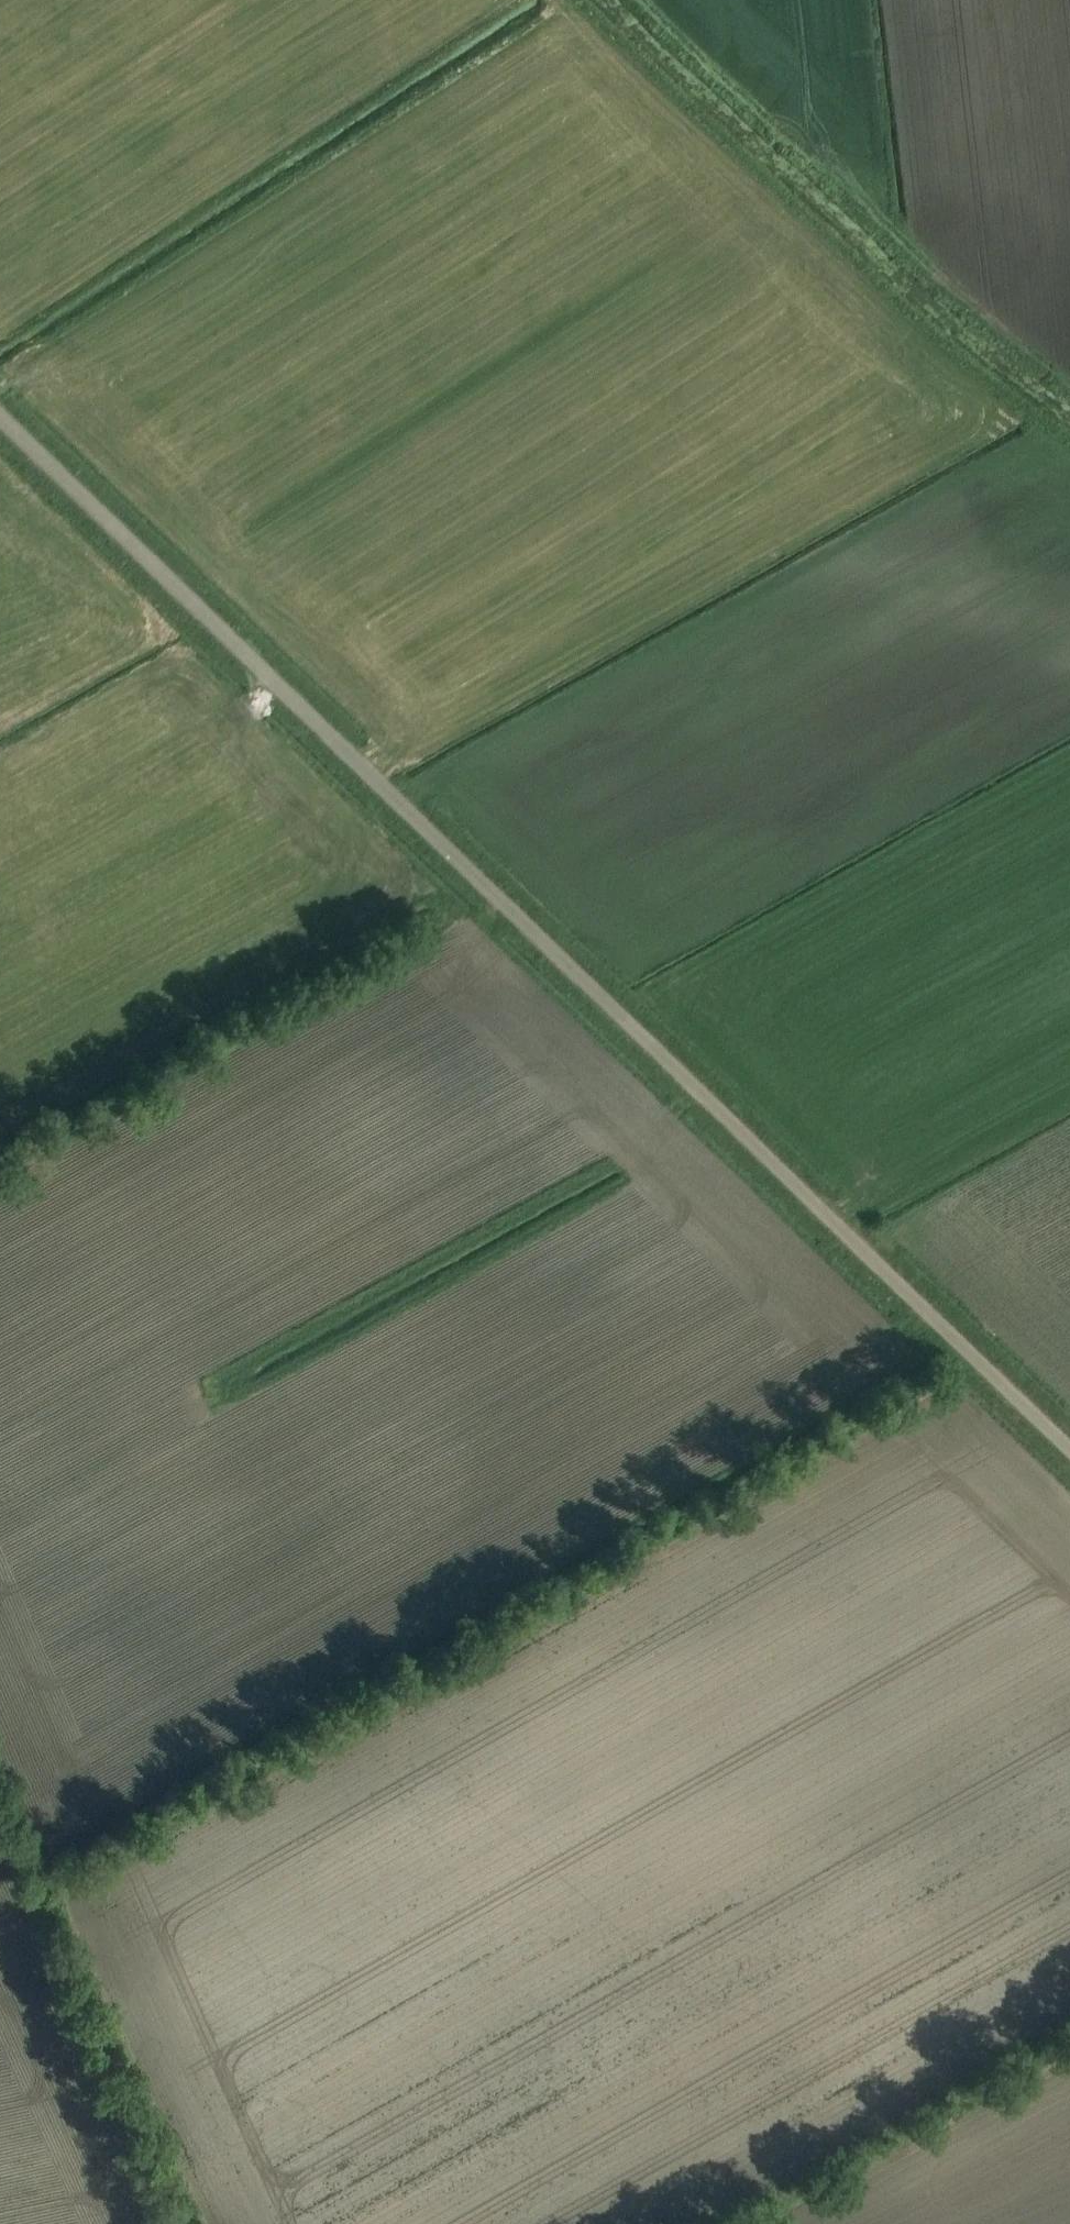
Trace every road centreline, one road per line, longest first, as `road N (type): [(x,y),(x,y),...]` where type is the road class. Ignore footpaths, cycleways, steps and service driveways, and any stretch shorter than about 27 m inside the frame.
road 1 (unclassified): [(1069,1450),(0,415)]

